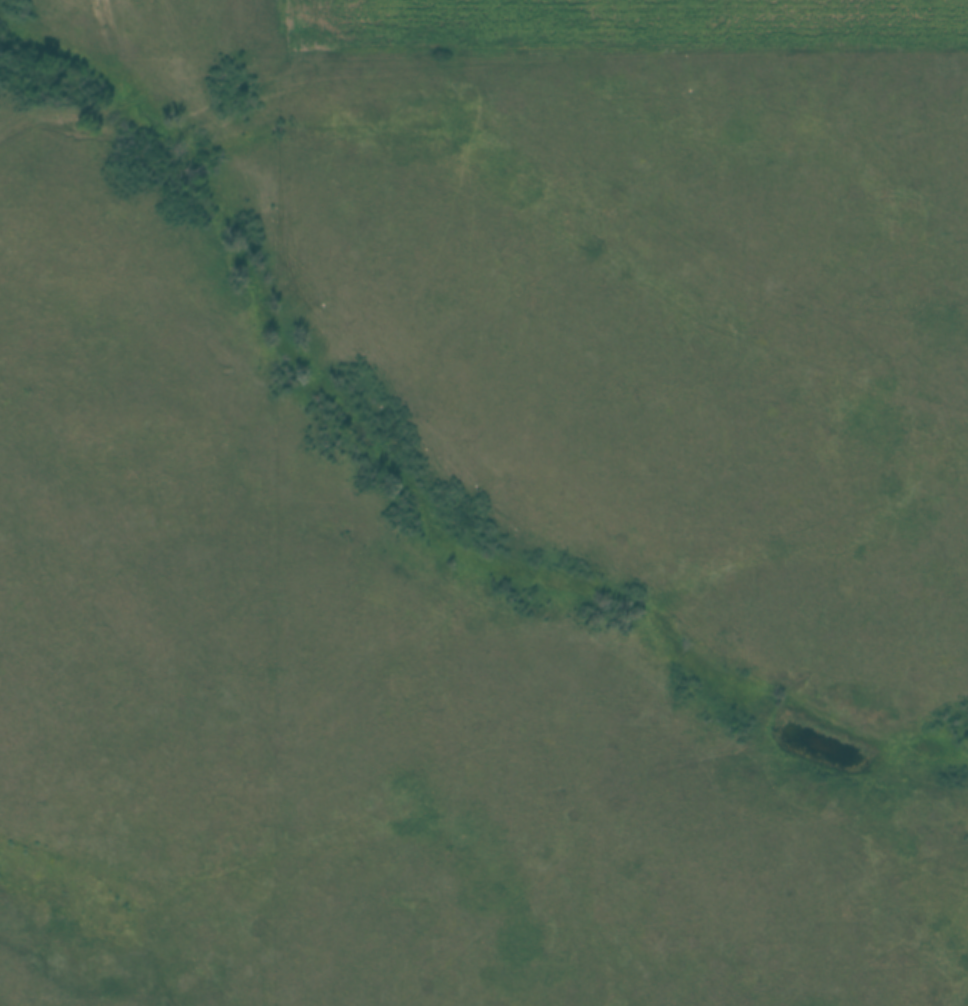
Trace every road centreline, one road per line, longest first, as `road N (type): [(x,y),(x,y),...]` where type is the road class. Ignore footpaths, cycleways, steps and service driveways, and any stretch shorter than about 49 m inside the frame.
road 1 (track): [(967,752),(818,716),(642,590),(555,553),(407,449),(198,194),(109,32),(102,0)]

